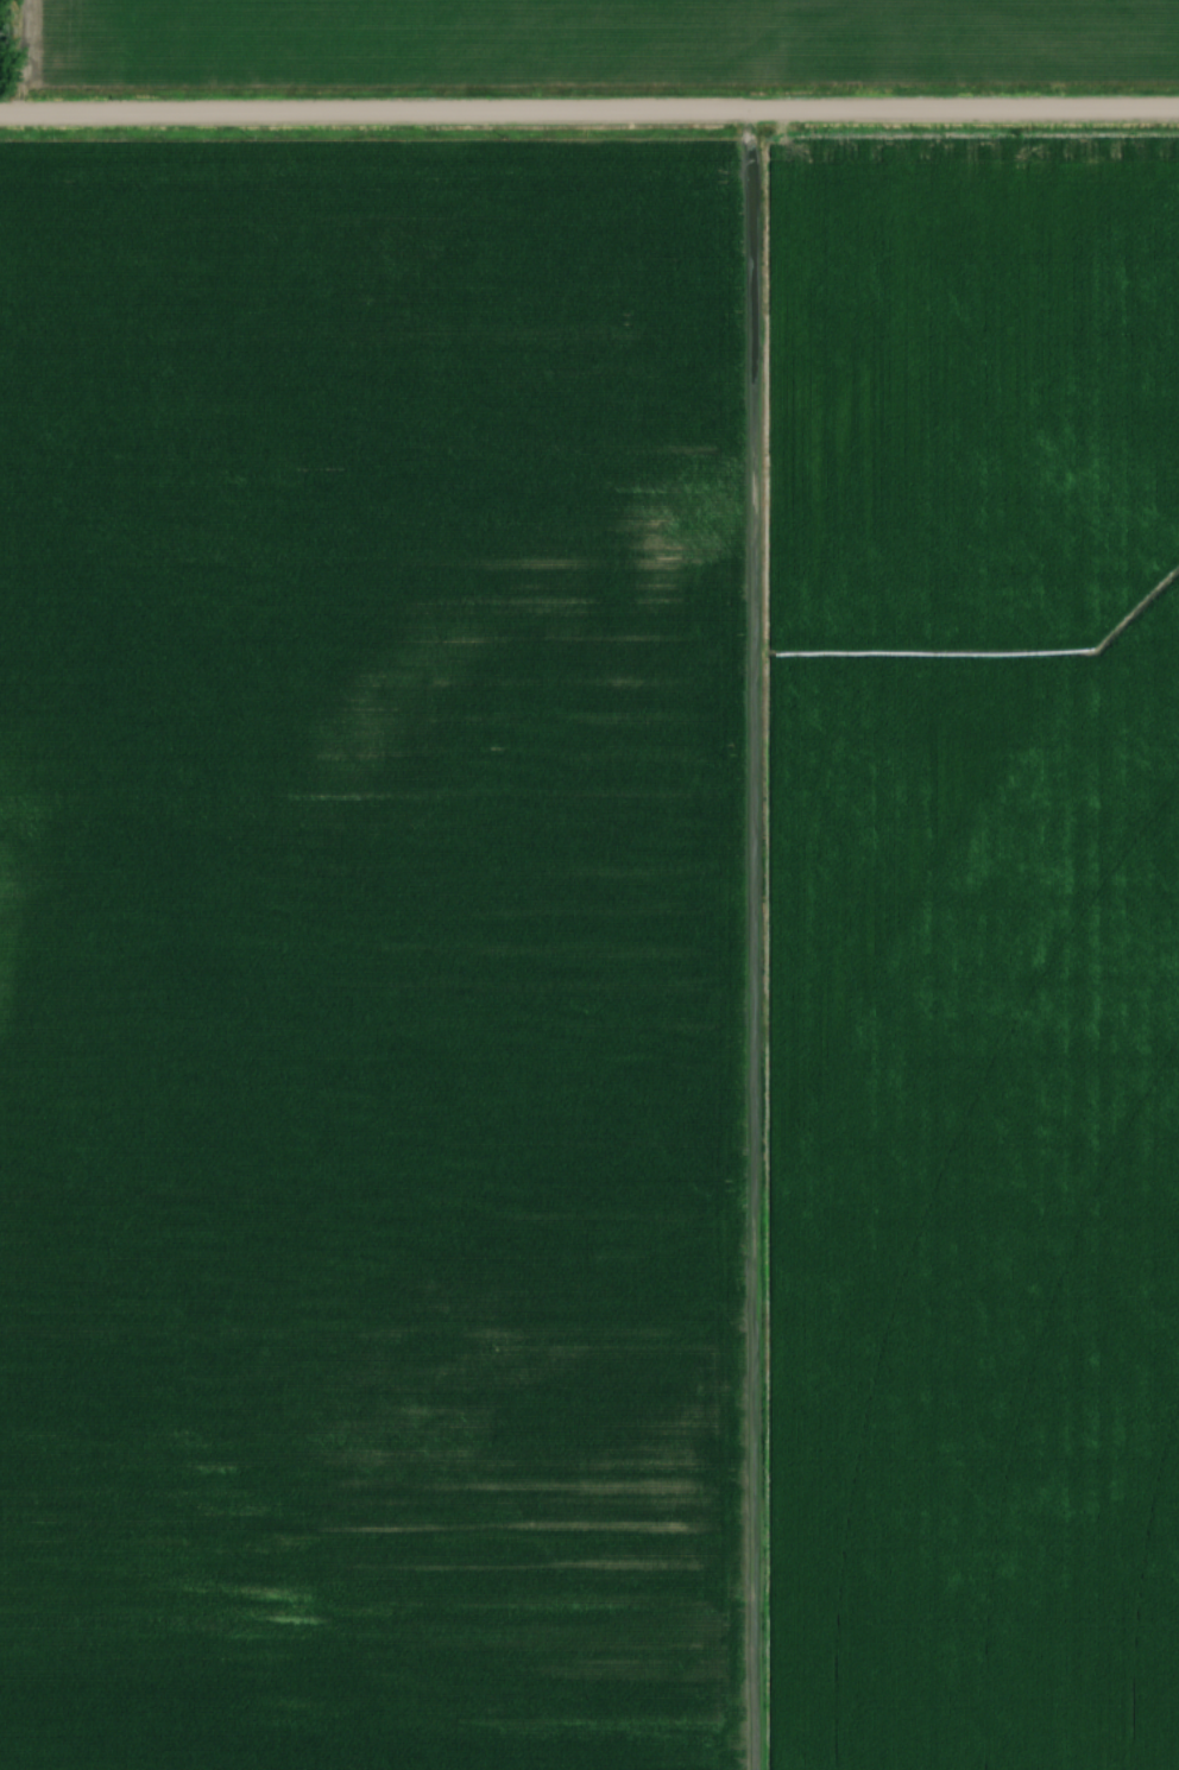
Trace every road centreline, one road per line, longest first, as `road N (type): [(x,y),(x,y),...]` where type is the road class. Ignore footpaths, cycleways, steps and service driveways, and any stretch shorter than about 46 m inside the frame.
road 1 (residential): [(1178,112),(0,116)]

